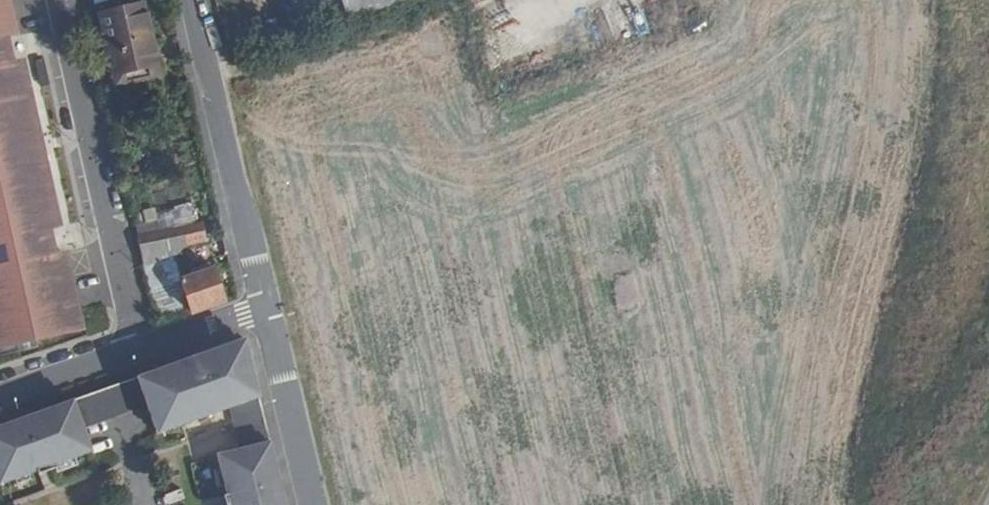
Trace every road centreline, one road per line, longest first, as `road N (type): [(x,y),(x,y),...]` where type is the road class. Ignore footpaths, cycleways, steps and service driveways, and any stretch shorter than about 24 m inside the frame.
road 1 (residential): [(270,308),(196,0)]
road 2 (residential): [(0,401),(270,308)]
road 3 (residential): [(313,504),(270,308)]

